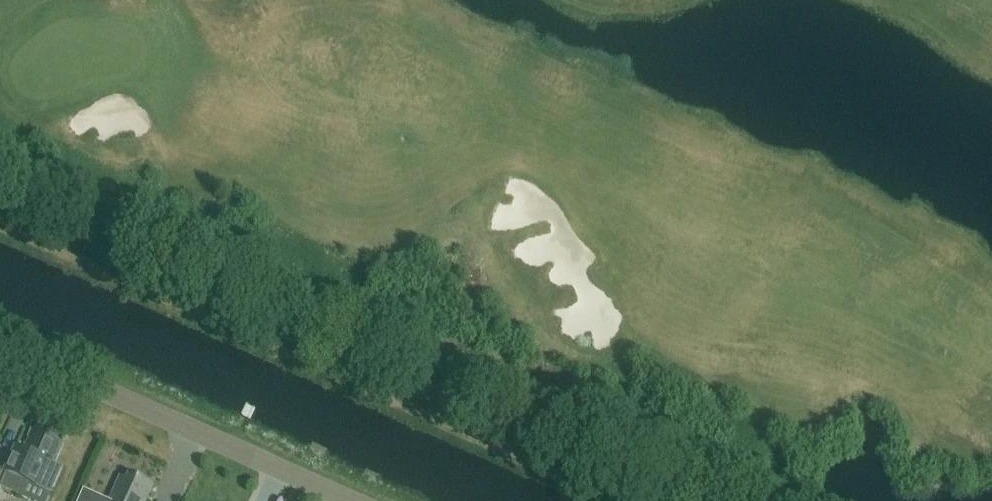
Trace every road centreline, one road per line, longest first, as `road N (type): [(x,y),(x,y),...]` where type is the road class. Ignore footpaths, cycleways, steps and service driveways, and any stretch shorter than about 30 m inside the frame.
road 1 (tertiary): [(360,500),(0,338)]

